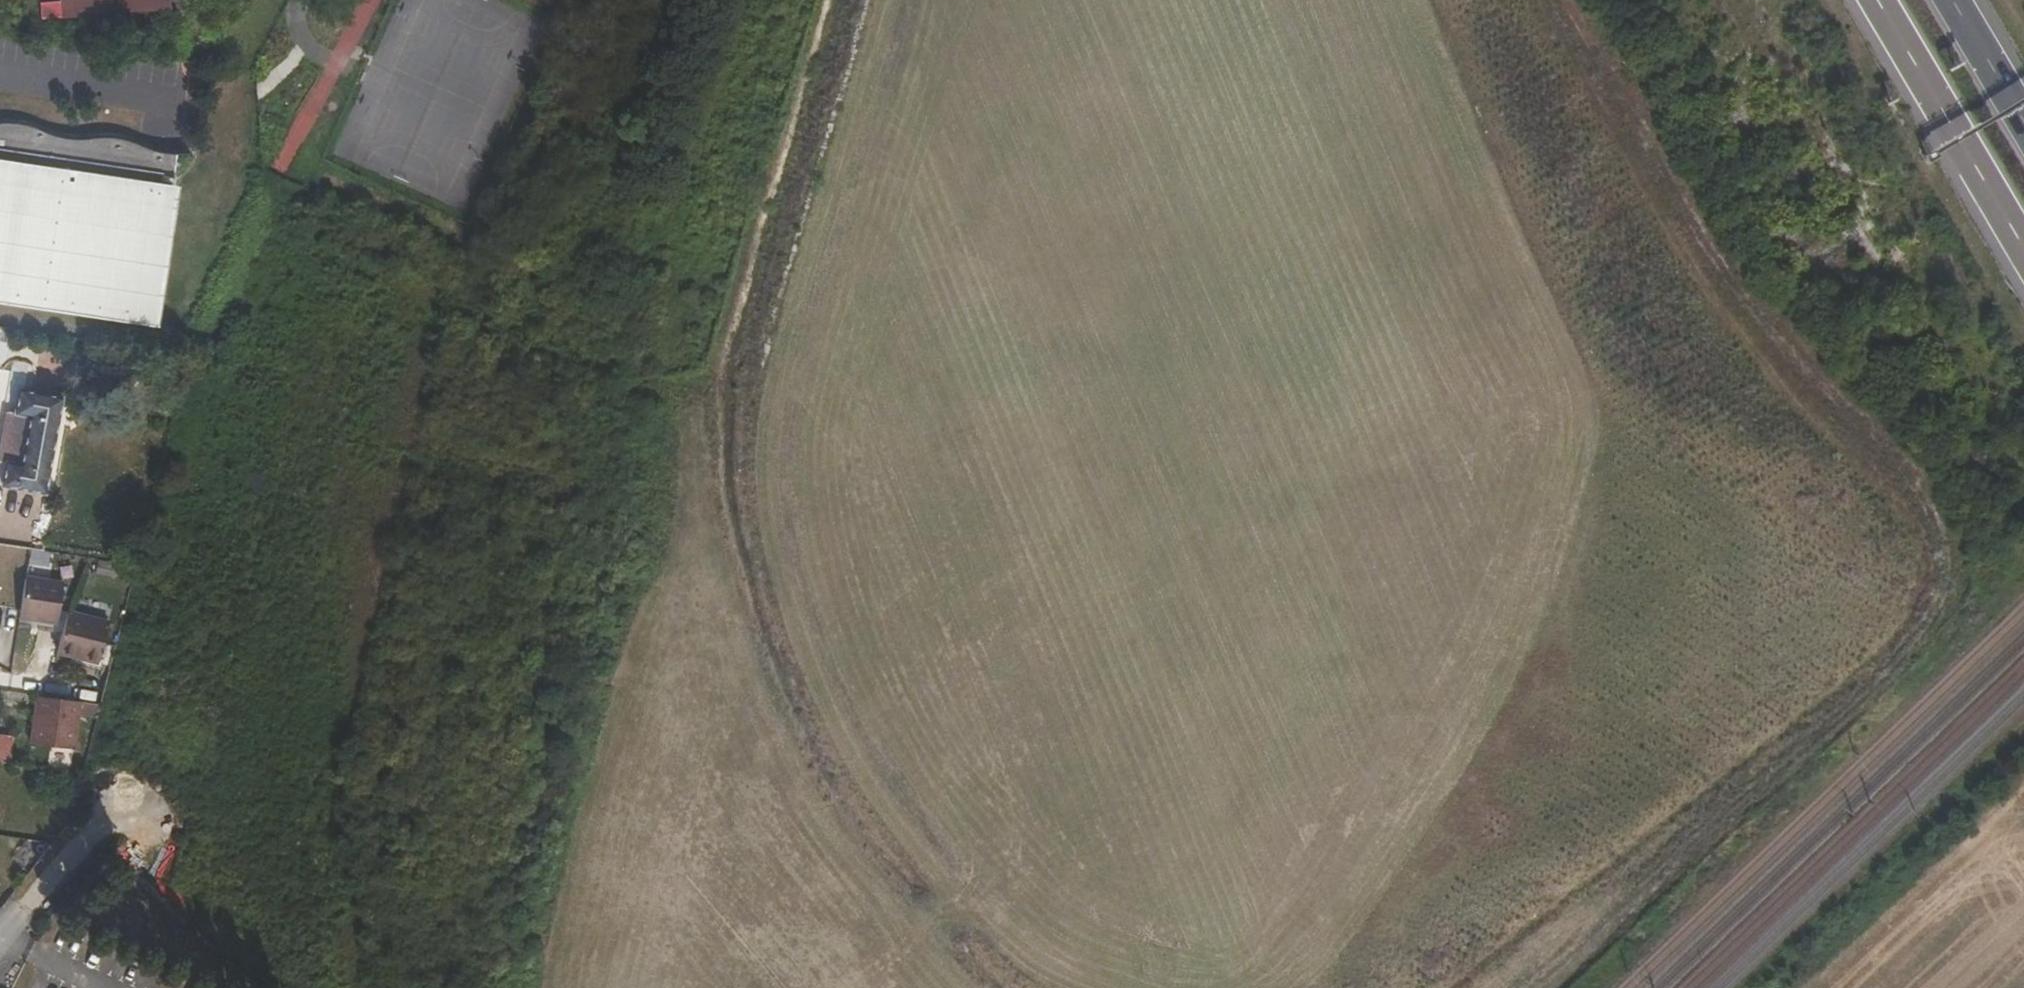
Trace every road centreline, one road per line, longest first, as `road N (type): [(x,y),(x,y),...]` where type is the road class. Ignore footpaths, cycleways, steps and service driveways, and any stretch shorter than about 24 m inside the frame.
road 1 (trunk): [(1874,0),(2023,253)]
road 2 (trunk): [(2023,119),(1953,0)]

